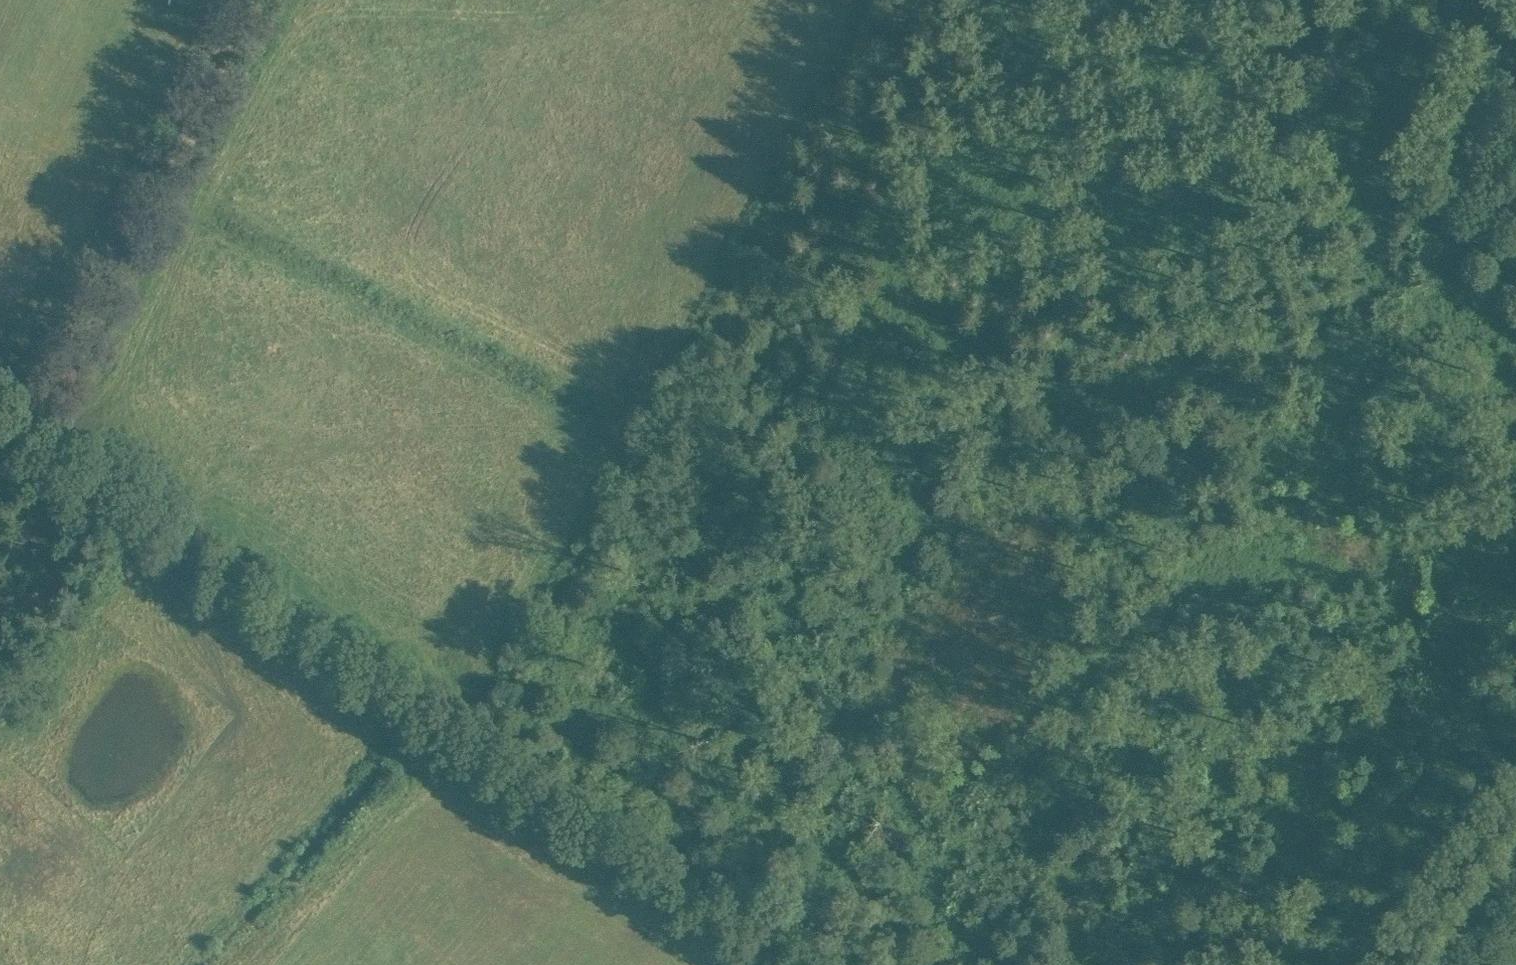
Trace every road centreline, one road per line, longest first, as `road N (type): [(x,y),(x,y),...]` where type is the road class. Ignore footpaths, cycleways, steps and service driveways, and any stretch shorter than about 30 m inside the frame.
road 1 (track): [(1515,223),(1452,180),(1424,139),(1500,0)]
road 2 (track): [(1515,768),(1372,964)]

